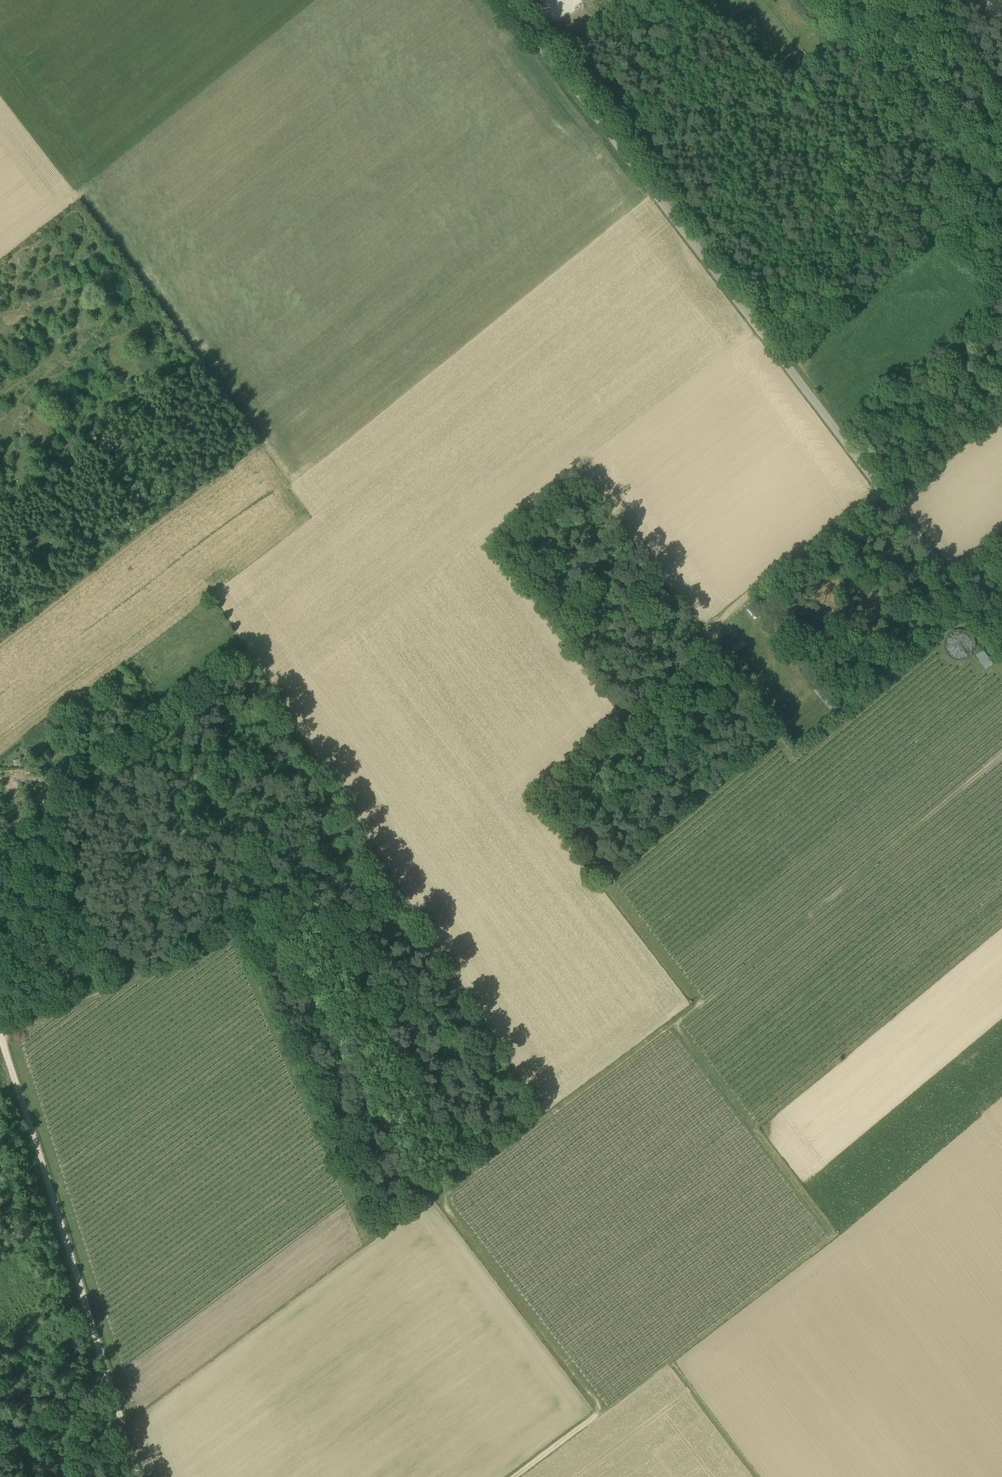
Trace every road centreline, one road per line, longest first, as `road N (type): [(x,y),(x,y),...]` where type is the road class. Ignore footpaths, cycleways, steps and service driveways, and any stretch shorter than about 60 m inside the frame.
road 1 (unclassified): [(1001,645),(513,0)]
road 2 (track): [(0,1030),(139,1476)]

